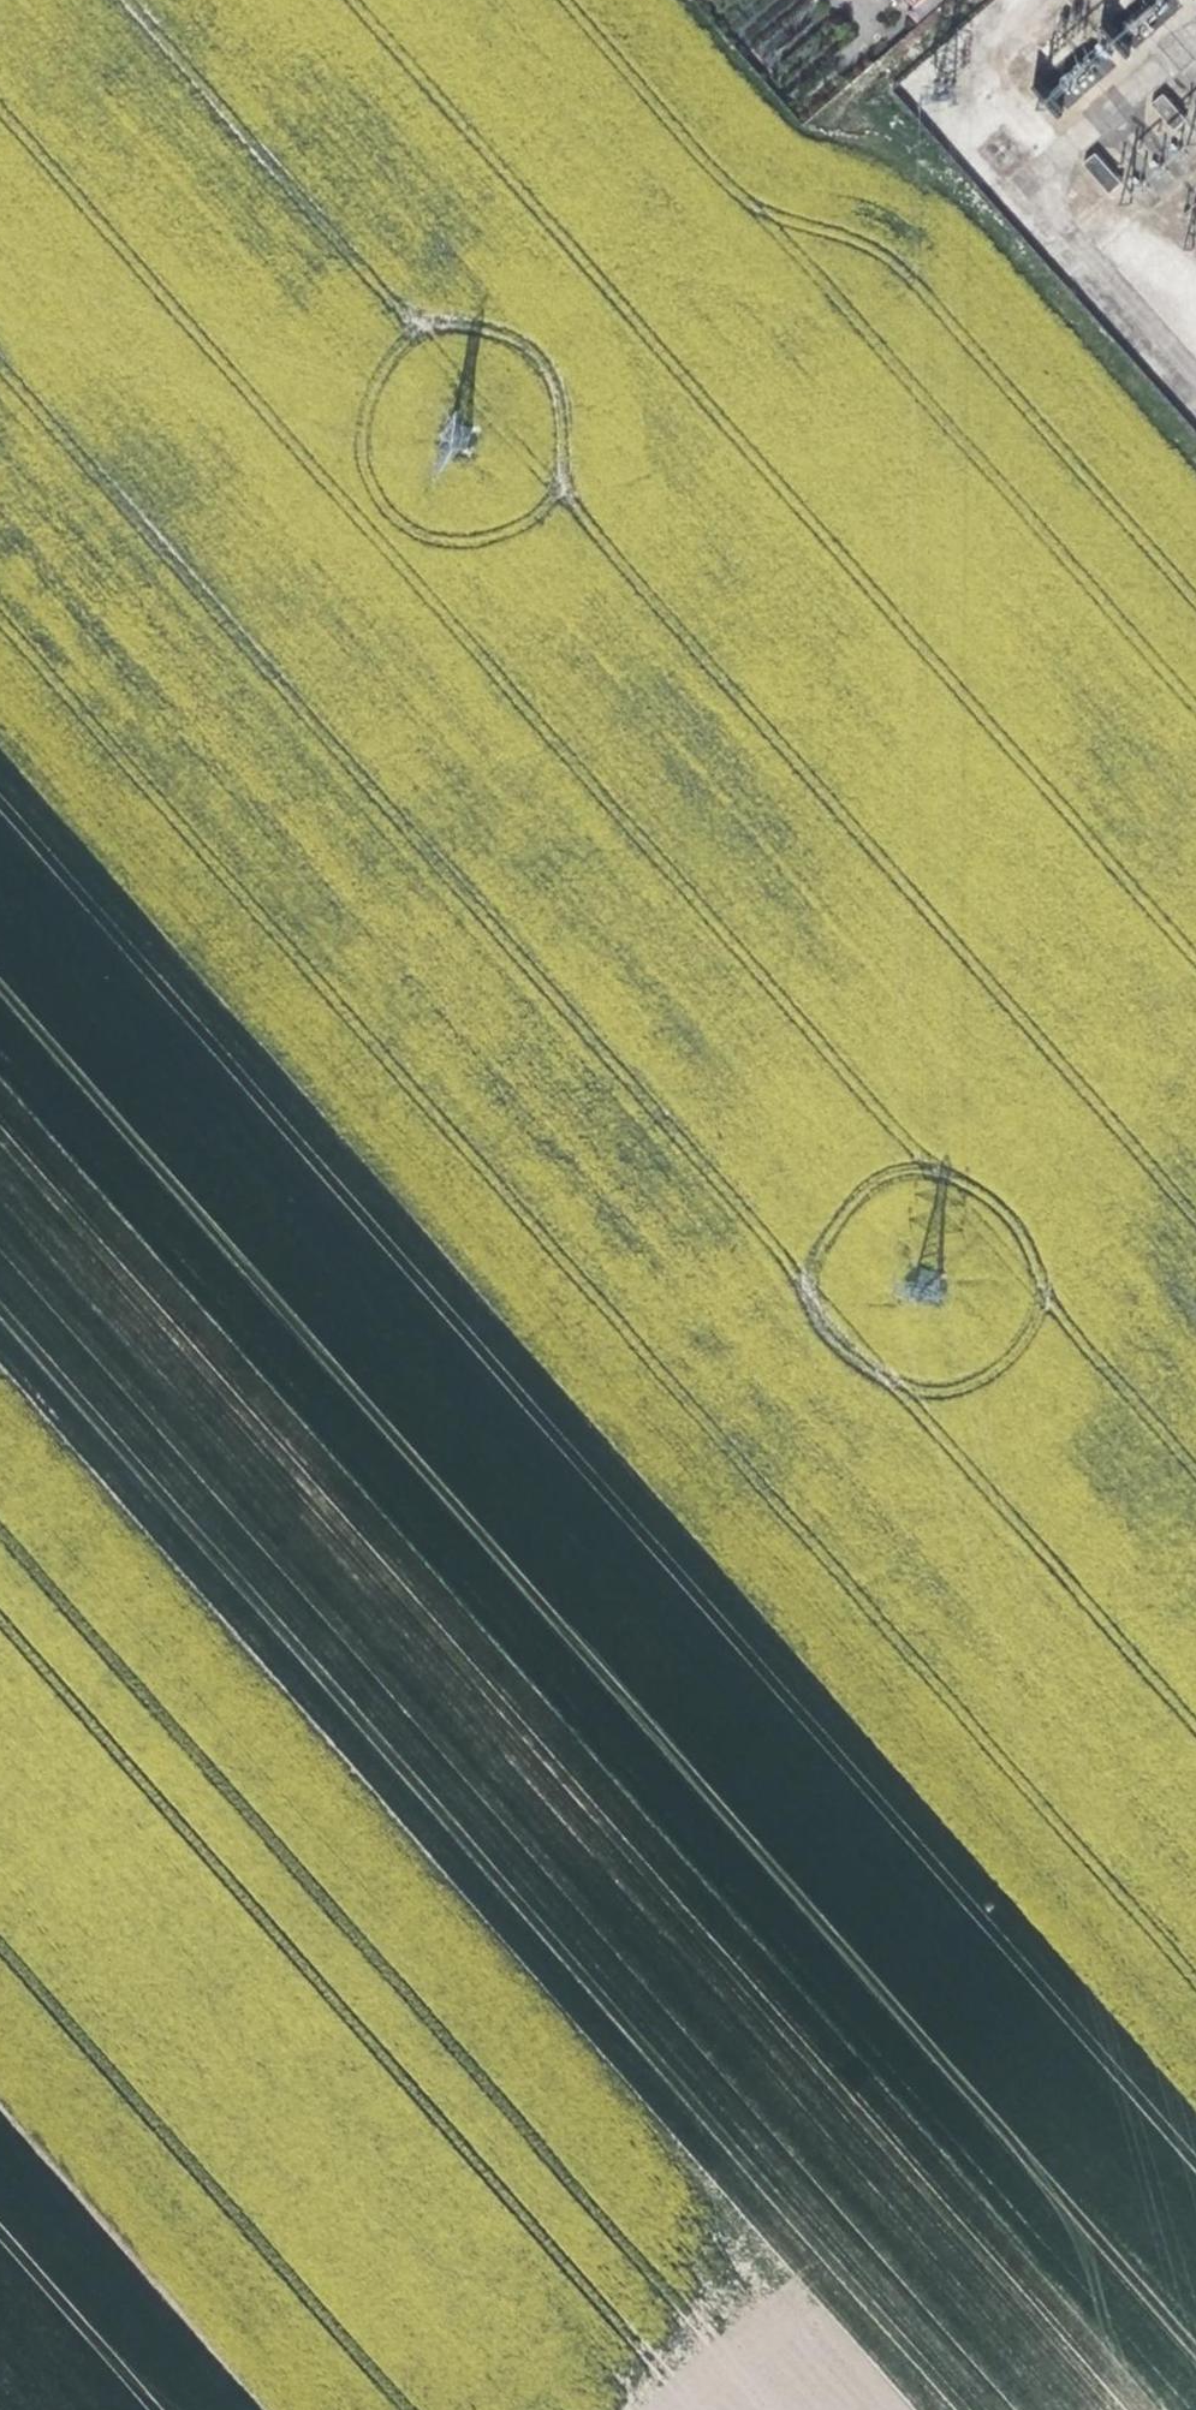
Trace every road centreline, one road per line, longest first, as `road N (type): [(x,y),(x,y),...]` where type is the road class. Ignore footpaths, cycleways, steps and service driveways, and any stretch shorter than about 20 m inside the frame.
road 1 (track): [(774,132),(662,0)]

